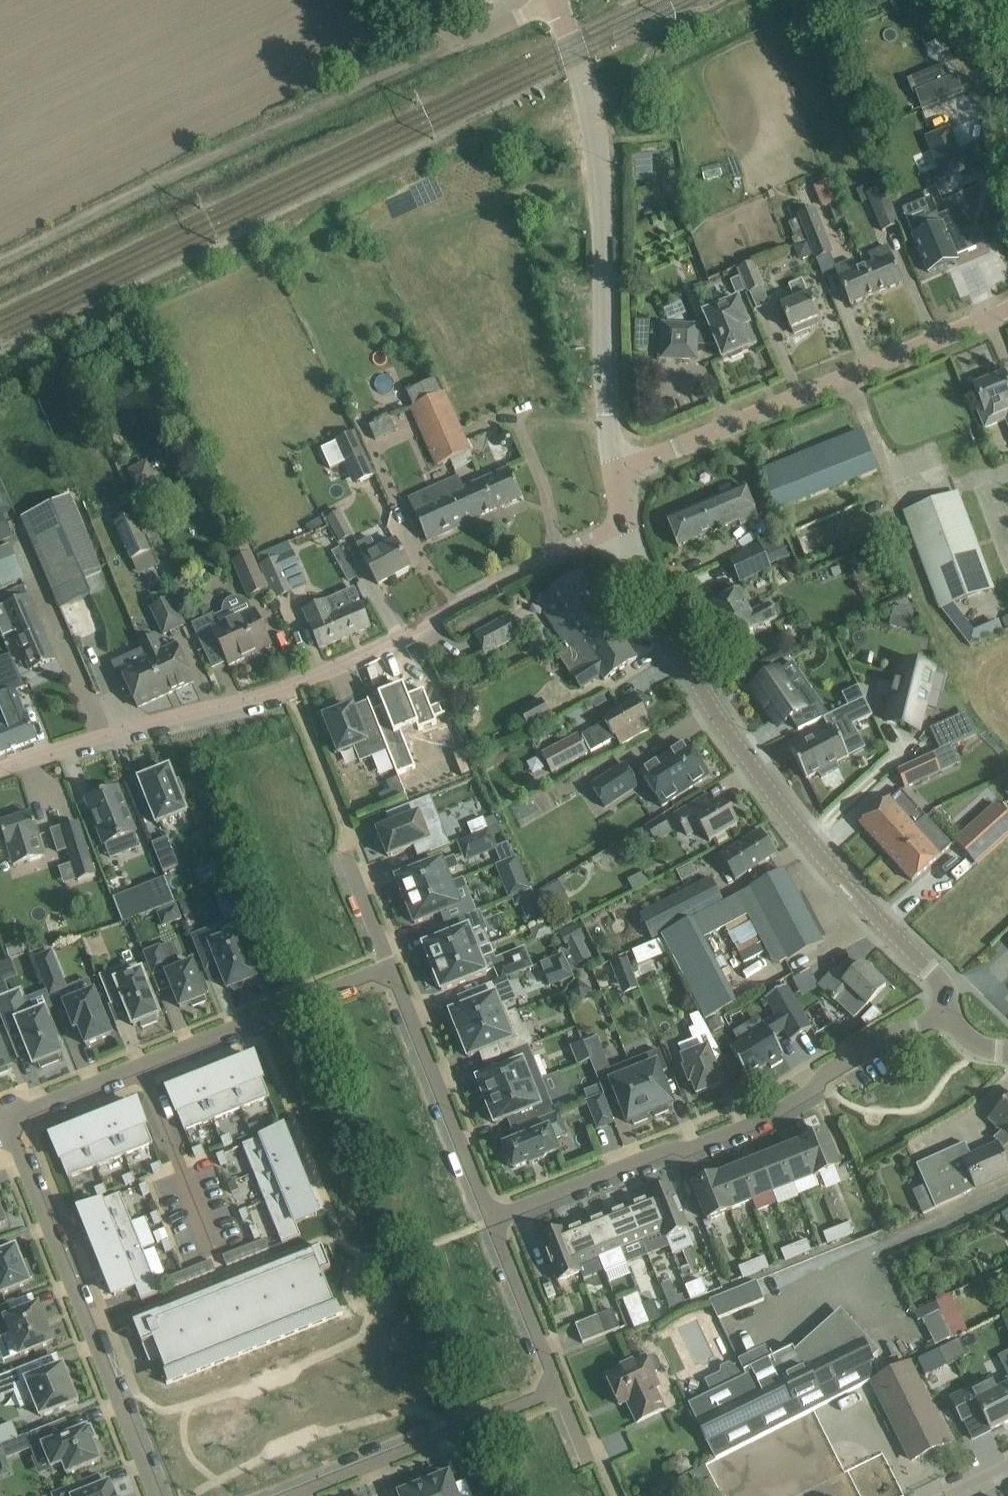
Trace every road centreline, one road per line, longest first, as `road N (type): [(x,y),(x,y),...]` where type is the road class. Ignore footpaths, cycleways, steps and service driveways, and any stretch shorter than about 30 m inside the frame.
road 1 (residential): [(391,966),(26,1110),(13,1139),(156,1495)]
road 2 (residential): [(624,523),(292,685),(0,769)]
road 3 (tertiary): [(949,1013),(933,977),(791,819),(719,724),(644,583),(624,523)]
road 4 (track): [(464,39),(0,271)]
road 5 (residential): [(491,1218),(768,1118),(885,1037),(949,1013)]
road 6 (tertiary): [(616,470),(590,109),(554,0)]
road 7 (residential): [(616,470),(1007,309)]
road 8 (residential): [(293,1495),(560,1389)]
road 9 (residential): [(491,1218),(391,966)]
road 10 (residential): [(560,1389),(491,1218)]
road 11 (residential): [(552,0),(464,39),(414,0)]

